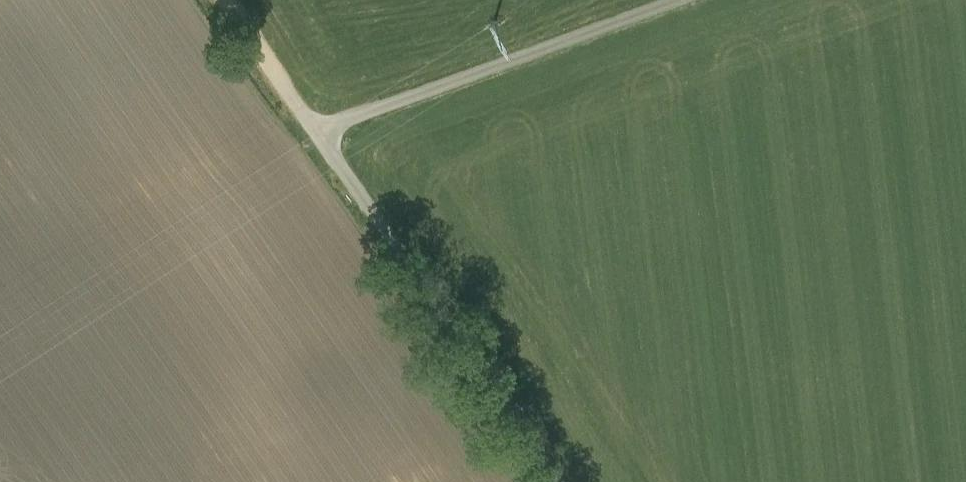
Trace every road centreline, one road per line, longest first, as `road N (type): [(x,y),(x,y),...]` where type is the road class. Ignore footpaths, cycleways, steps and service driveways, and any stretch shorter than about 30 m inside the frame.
road 1 (unclassified): [(558,481),(271,68)]
road 2 (track): [(665,0),(313,129)]

